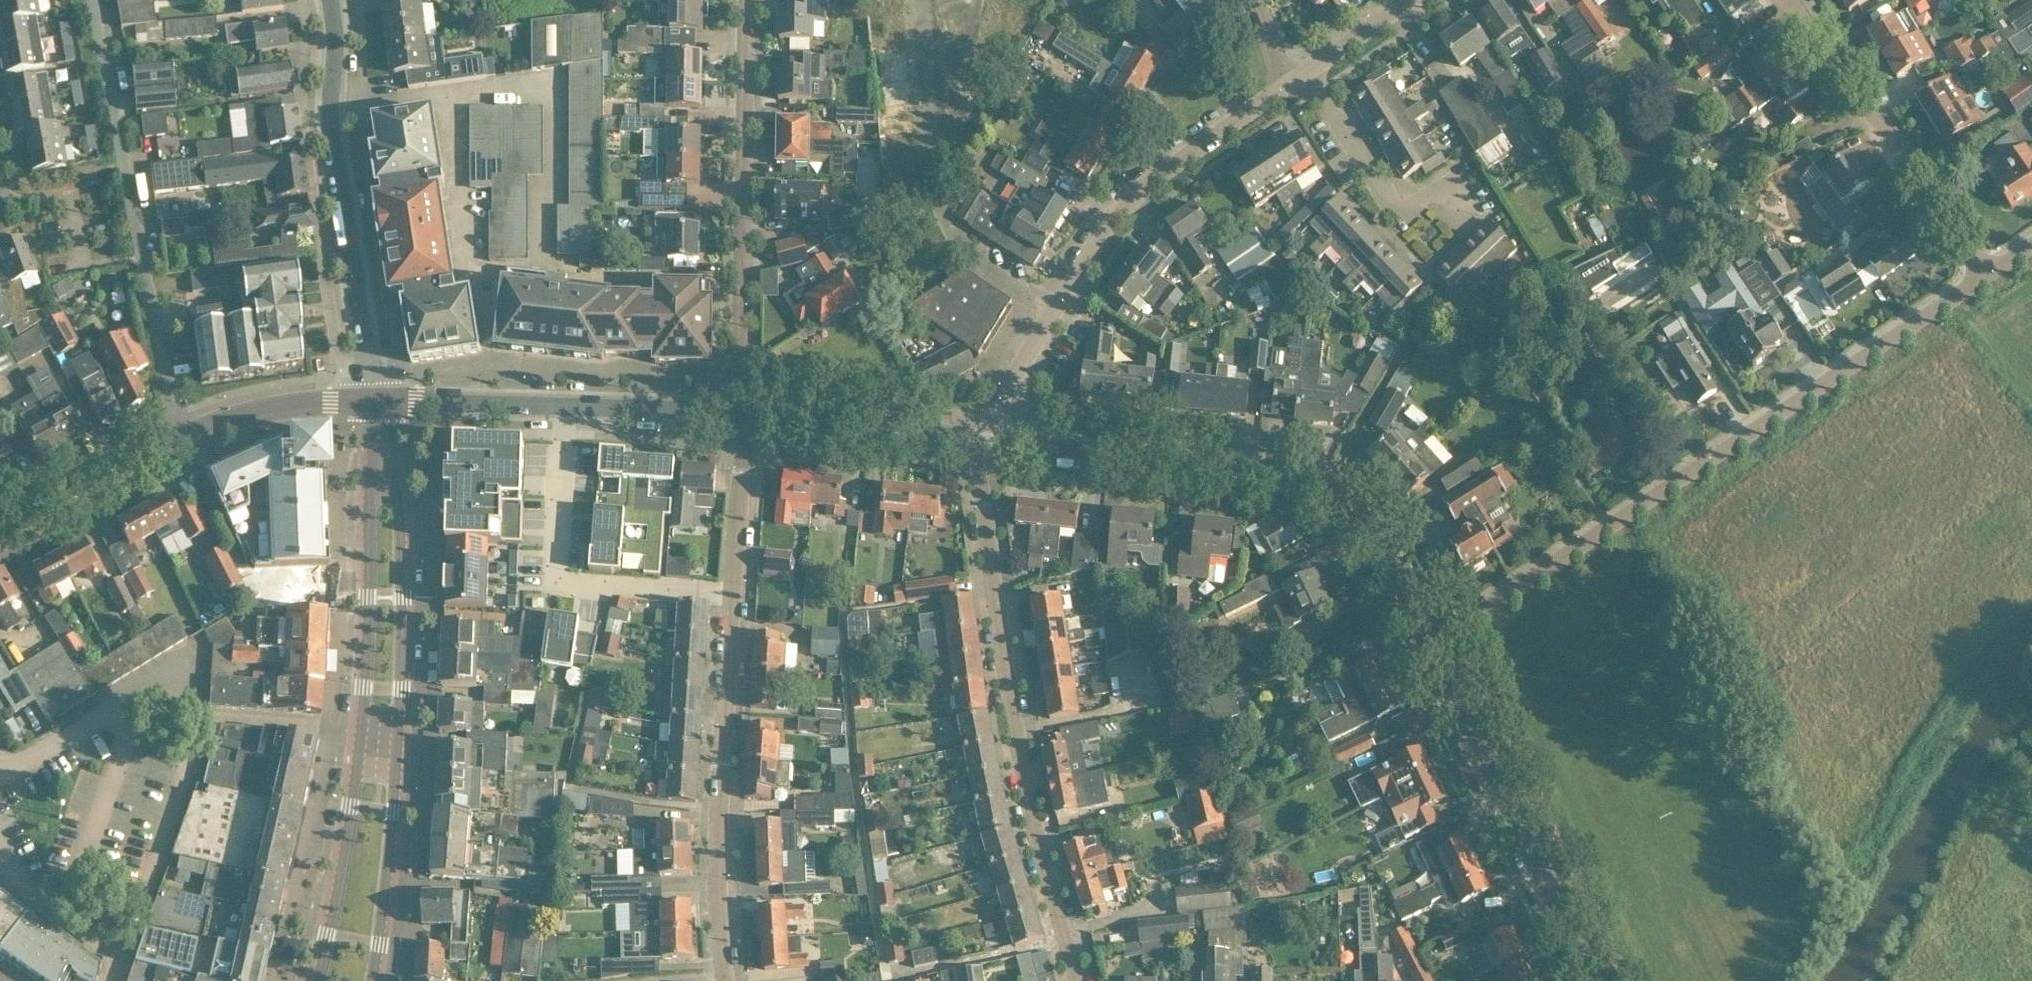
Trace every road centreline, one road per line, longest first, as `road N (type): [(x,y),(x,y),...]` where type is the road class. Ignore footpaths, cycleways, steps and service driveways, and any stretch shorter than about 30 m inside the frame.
road 1 (residential): [(1433,639),(2002,273)]
road 2 (residential): [(1077,980),(1023,770),(976,435)]
road 3 (tertiary): [(381,445),(366,527),(358,730),(319,980)]
road 4 (tertiary): [(371,980),(393,811),(403,597),(402,526),(381,445)]
road 5 (tertiary): [(1433,639),(1380,542),(1355,515),(1298,481),(976,435)]
road 6 (residential): [(740,410),(742,0)]
road 7 (tertiary): [(377,403),(331,130),(331,0)]
road 8 (tertiary): [(0,533),(180,436),(279,403),(377,403)]
road 9 (residential): [(725,980),(718,929),(732,591)]
road 10 (tertiary): [(1597,980),(1433,639)]
road 11 (residential): [(1048,307),(945,233),(921,0)]
road 12 (residential): [(732,591),(554,582),(556,406)]
road 13 (residential): [(2002,273),(1794,0)]
road 14 (residential): [(1048,307),(1139,187),(1283,94)]
road 15 (tertiary): [(976,435),(740,410)]
road 16 (residential): [(1461,214),(1440,189),(1397,203),(1312,75)]
road 17 (tertiary): [(740,410),(556,406)]
road 18 (residential): [(732,591),(740,410)]
road 19 (tertiary): [(556,406),(377,403)]
road 20 (residential): [(976,435),(1048,307)]
road 21 (residential): [(1312,75),(1417,0)]

